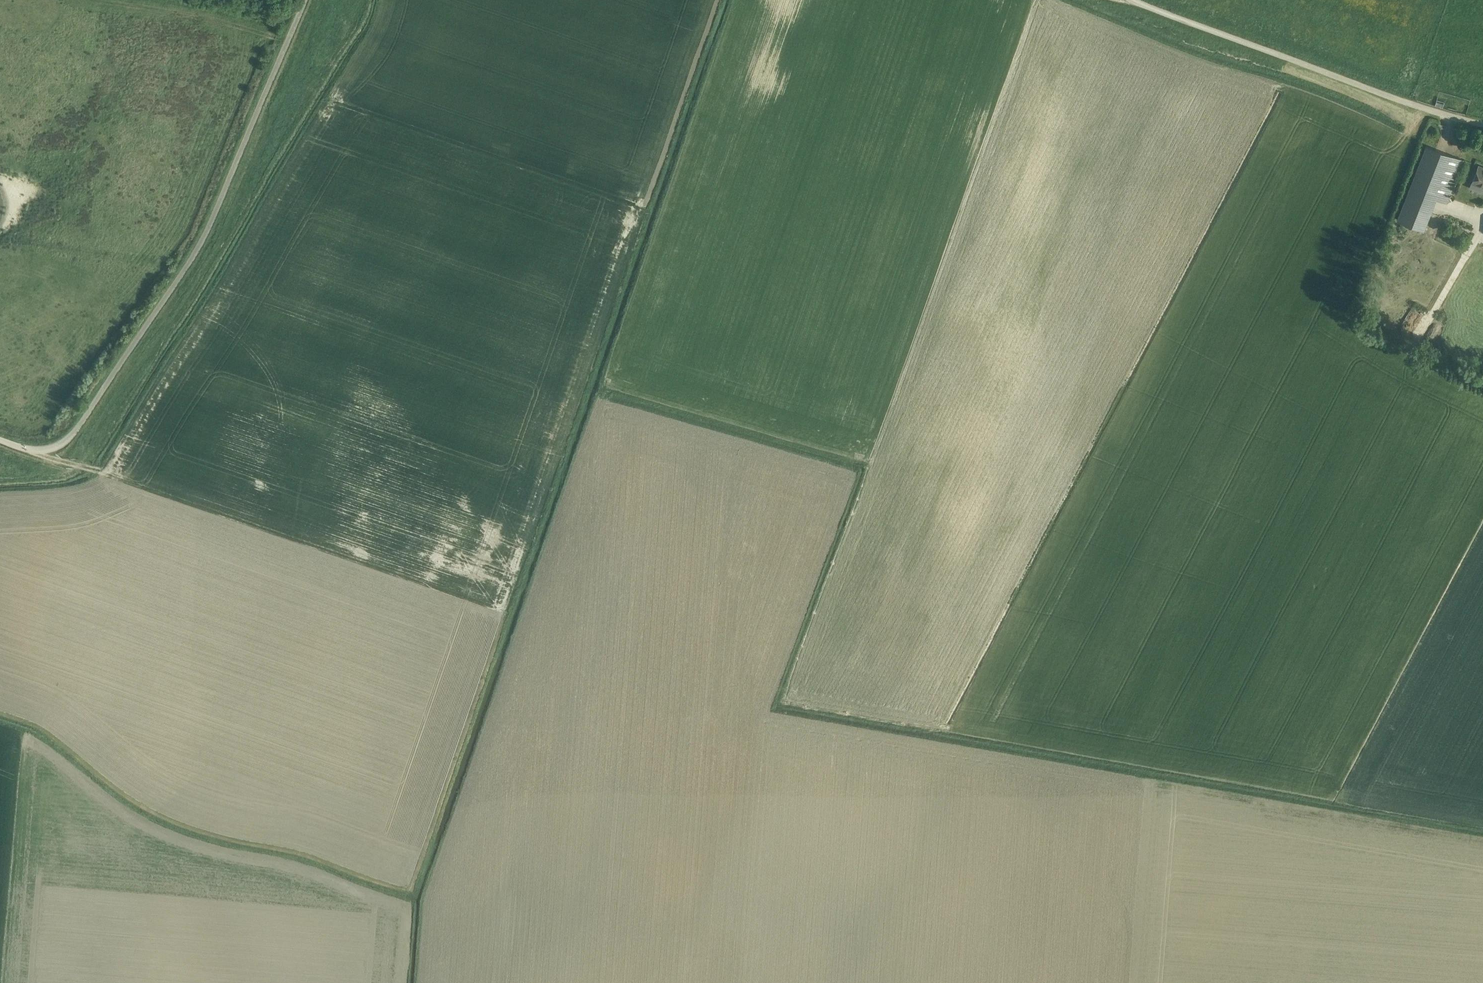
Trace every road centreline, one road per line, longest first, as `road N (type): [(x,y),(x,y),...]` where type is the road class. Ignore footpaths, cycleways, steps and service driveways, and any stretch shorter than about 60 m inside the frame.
road 1 (unclassified): [(304,0),(203,239),(80,427),(41,451),(0,440)]
road 2 (unclassified): [(1482,125),(1132,0)]

